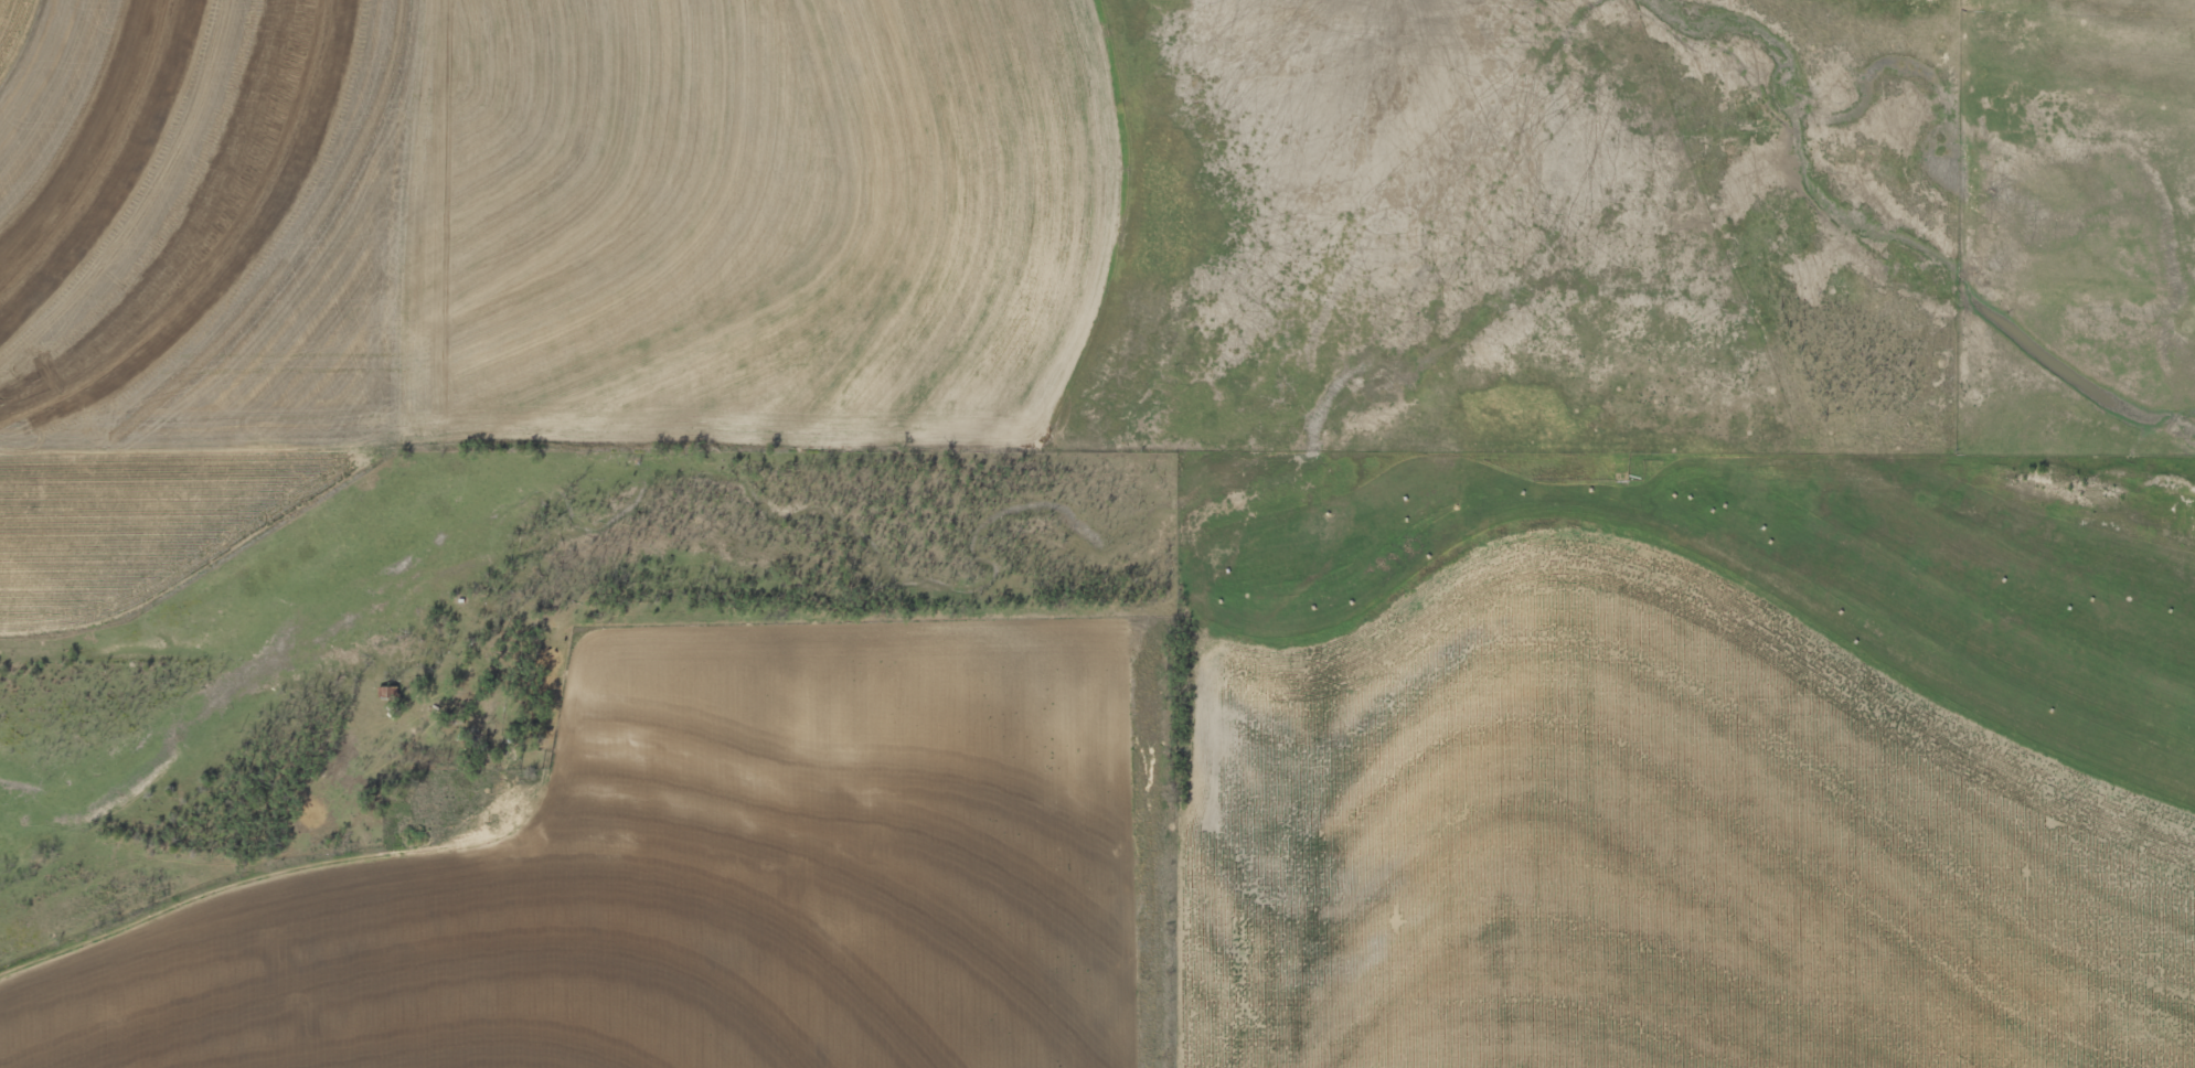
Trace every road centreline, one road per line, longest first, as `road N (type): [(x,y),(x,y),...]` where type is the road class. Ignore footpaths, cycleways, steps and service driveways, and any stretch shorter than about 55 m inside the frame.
road 1 (residential): [(575,833),(446,848),(164,931),(0,1005)]

